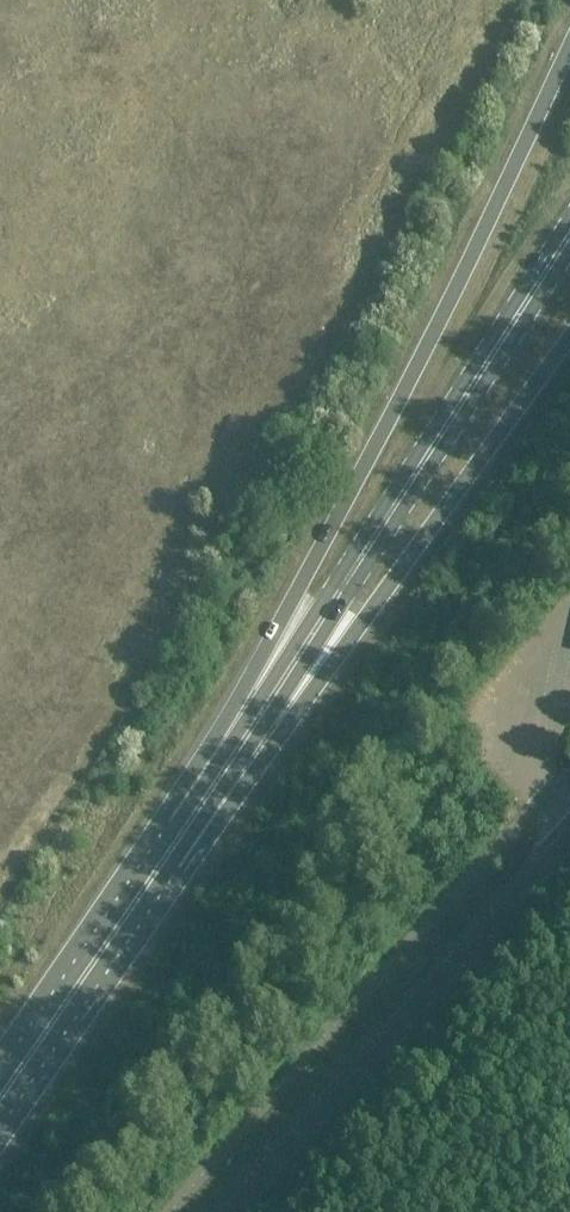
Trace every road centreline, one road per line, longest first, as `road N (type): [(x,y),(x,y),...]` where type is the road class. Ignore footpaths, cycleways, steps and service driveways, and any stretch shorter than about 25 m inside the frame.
road 1 (primary): [(569,42),(160,867)]
road 2 (primary): [(569,211),(160,867)]
road 3 (primary): [(160,867),(366,611),(569,336)]
road 4 (tertiary): [(231,1211),(569,836)]
road 5 (primary): [(160,867),(0,1097)]

